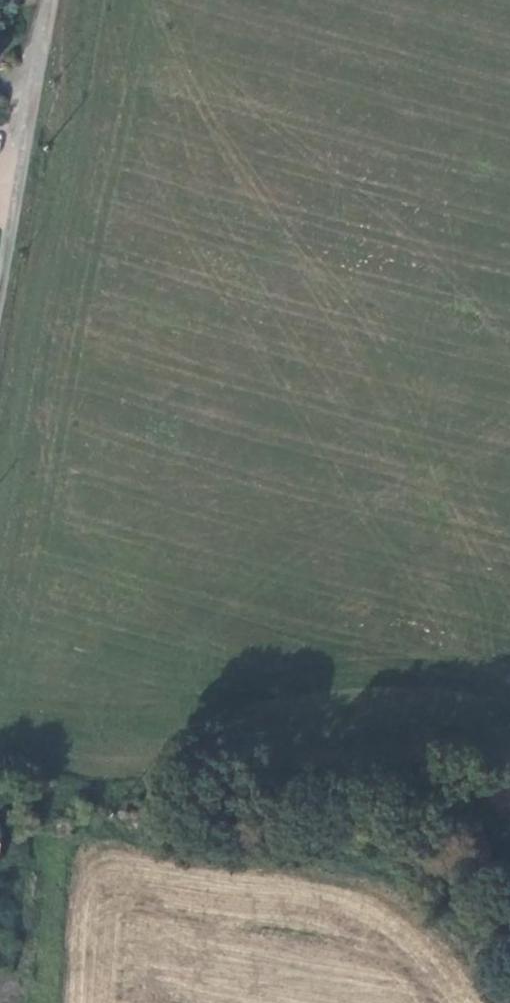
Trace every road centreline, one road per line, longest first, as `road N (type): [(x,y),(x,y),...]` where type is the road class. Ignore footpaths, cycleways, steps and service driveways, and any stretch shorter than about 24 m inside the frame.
road 1 (unclassified): [(50,0),(0,251)]

